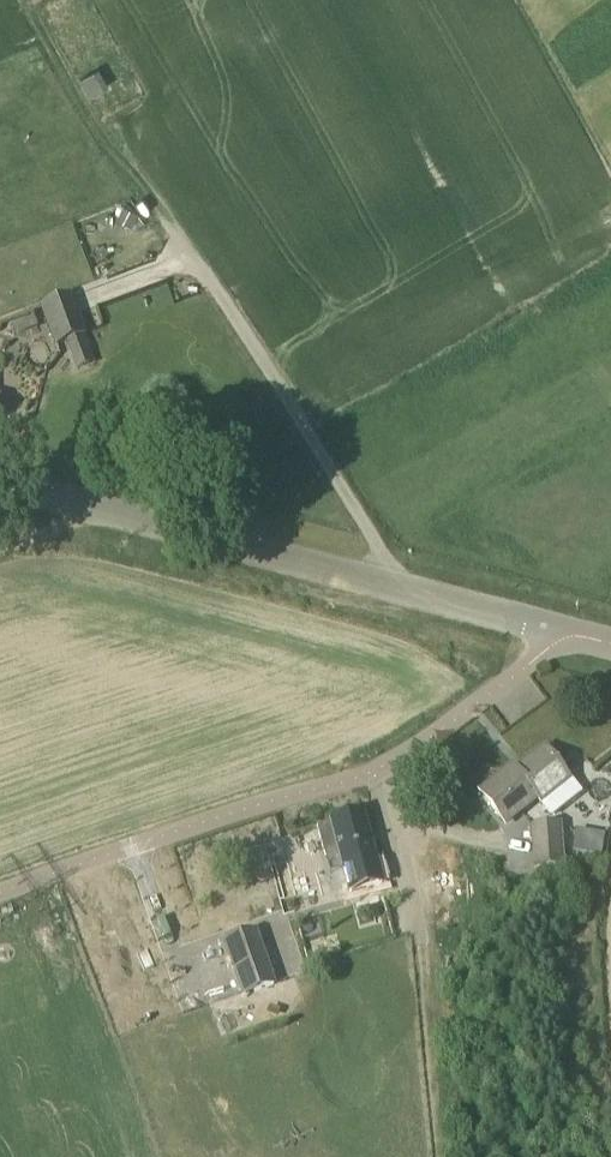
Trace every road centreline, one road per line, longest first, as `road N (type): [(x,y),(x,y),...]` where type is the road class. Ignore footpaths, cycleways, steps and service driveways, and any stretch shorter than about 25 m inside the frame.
road 1 (track): [(393,585),(376,541),(224,300),(115,155),(25,0)]
road 2 (unclassified): [(0,892),(381,767),(577,634)]
road 3 (unclassified): [(577,634),(0,482)]
road 4 (track): [(441,1156),(417,898),(381,767)]

